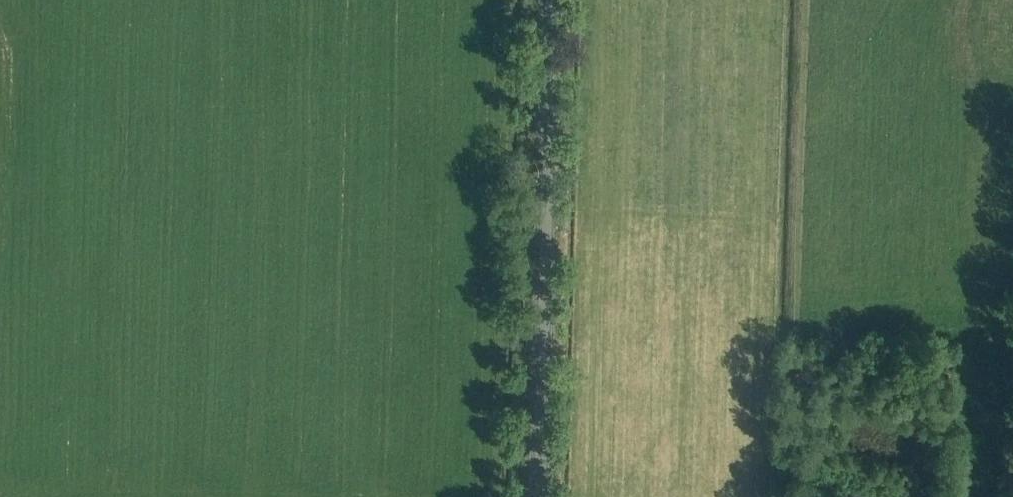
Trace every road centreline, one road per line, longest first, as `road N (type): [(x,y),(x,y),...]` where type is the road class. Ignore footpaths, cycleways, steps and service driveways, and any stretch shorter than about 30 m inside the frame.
road 1 (tertiary): [(539,496),(550,0)]

